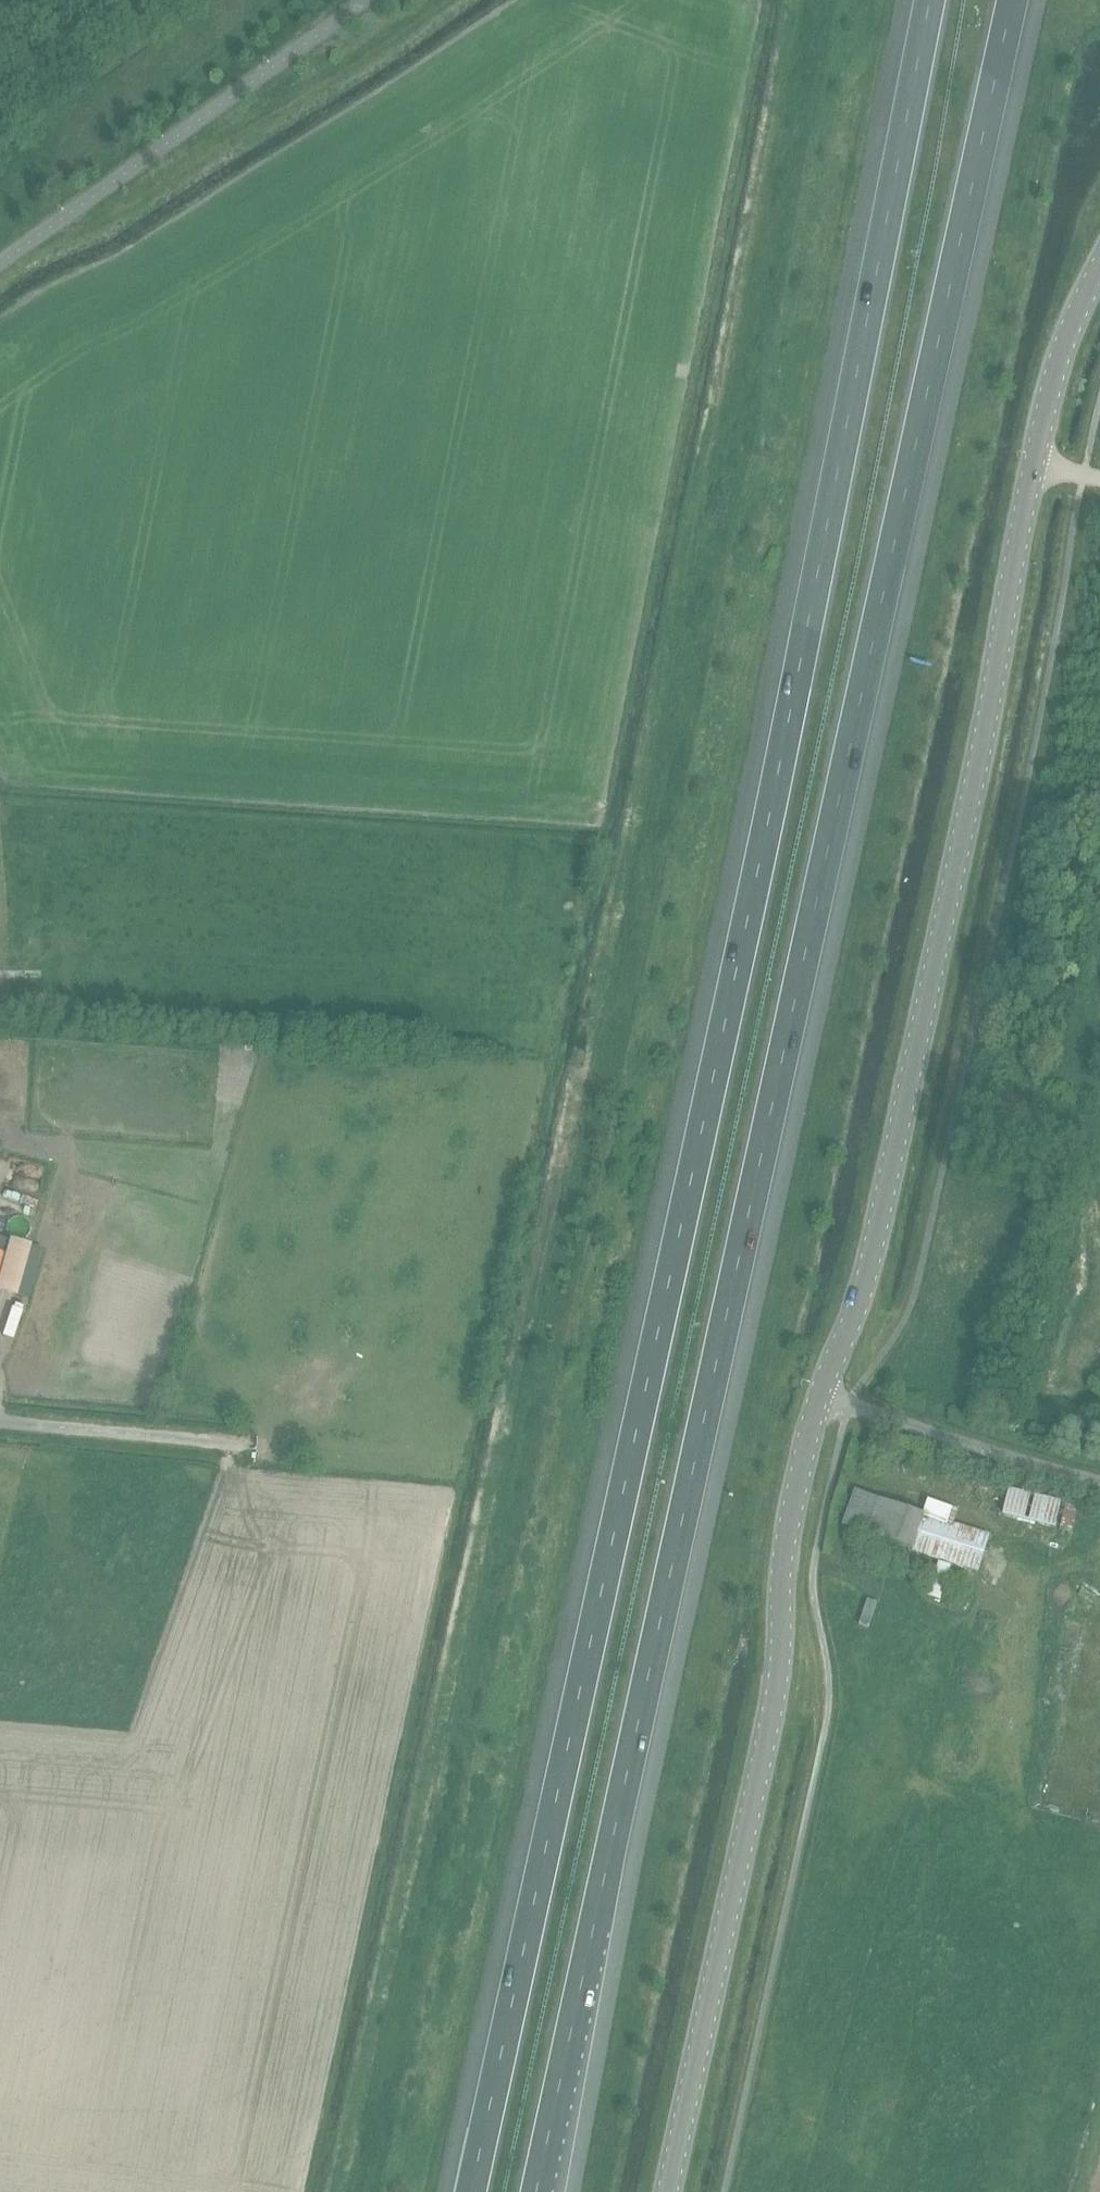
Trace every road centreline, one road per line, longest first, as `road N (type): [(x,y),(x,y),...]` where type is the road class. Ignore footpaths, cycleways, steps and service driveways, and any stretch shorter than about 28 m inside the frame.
road 1 (motorway): [(537,2191),(1013,0)]
road 2 (motorway): [(928,0),(700,1138),(472,2191)]
road 3 (secondary): [(818,1397),(862,1298),(893,1166),(1033,463)]
road 4 (secondary): [(667,2191),(771,1726),(789,1529),(818,1397)]
road 5 (unclassified): [(1099,1486),(818,1397)]
road 6 (residential): [(0,1420),(246,1444)]
road 7 (secondary): [(1033,463),(1065,346),(1099,262)]
road 8 (unclassified): [(0,96),(135,0)]

